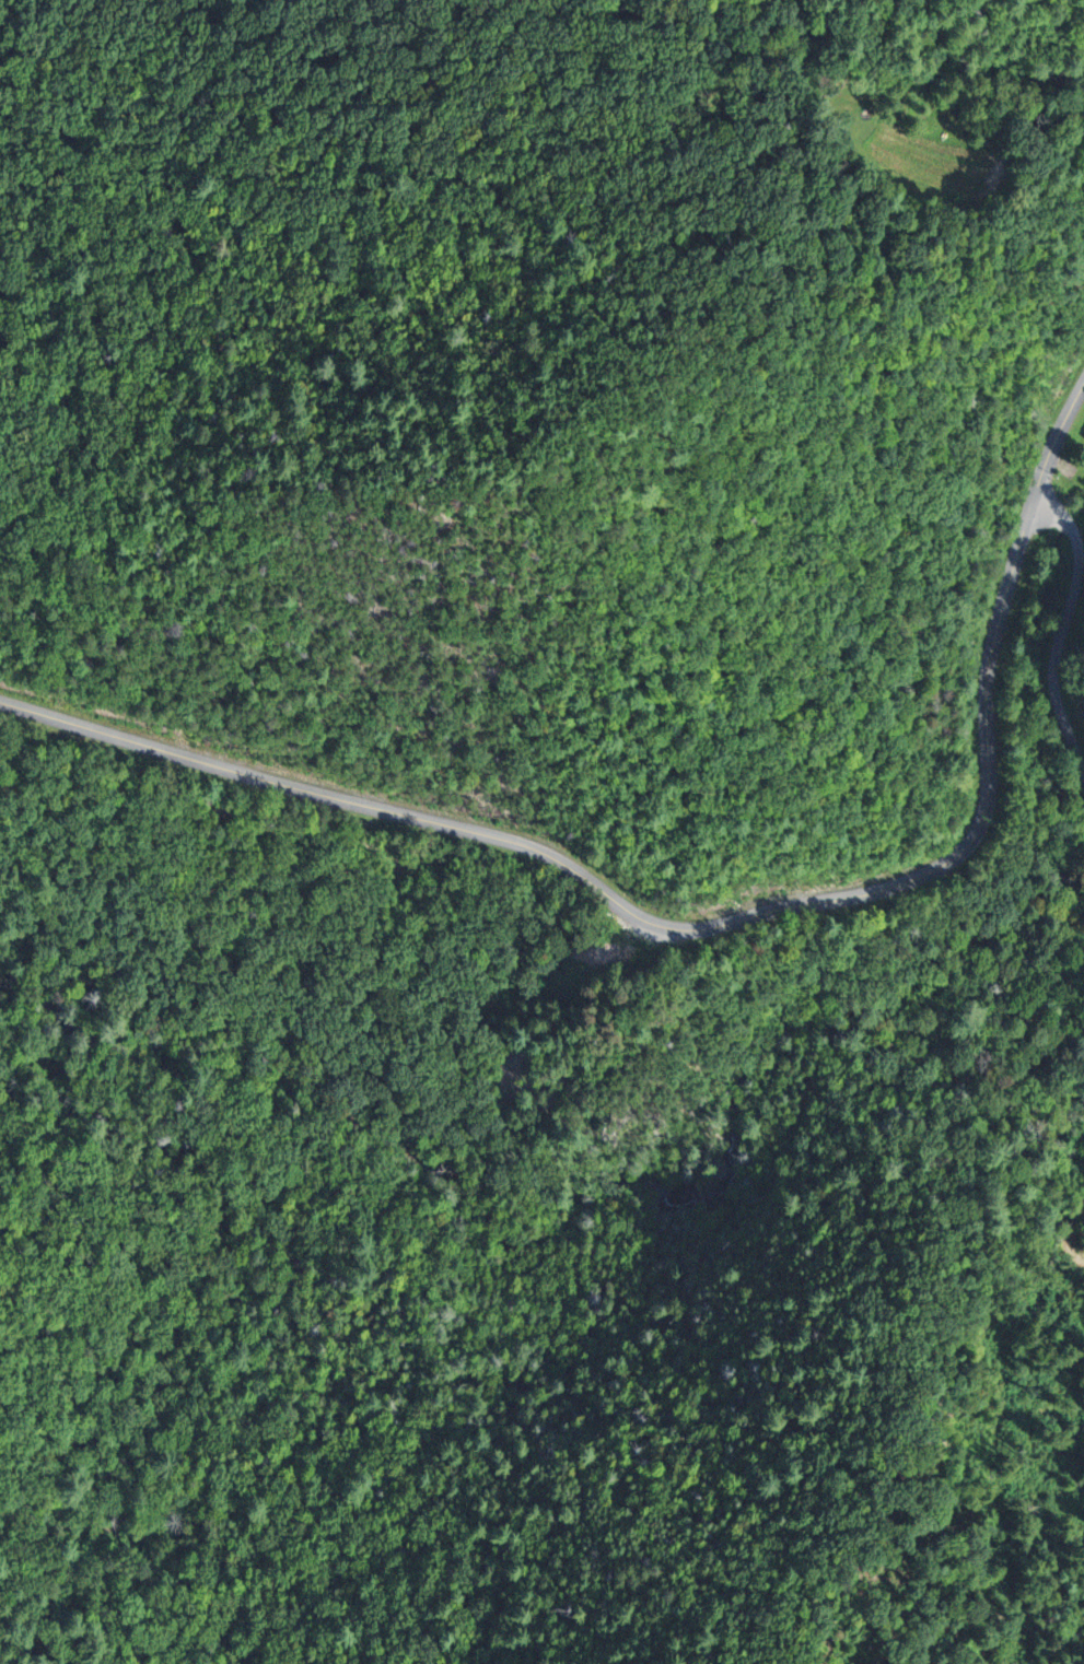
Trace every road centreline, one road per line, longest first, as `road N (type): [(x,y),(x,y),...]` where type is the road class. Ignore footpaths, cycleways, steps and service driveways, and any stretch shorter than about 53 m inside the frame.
road 1 (residential): [(1083,388),(1042,477),(994,660),(983,824),(951,863),(905,887),(711,927),(667,925),(526,845),(0,704)]
road 2 (residential): [(1083,773),(1060,715),(1053,670),(1083,541),(1070,501),(1042,477)]

